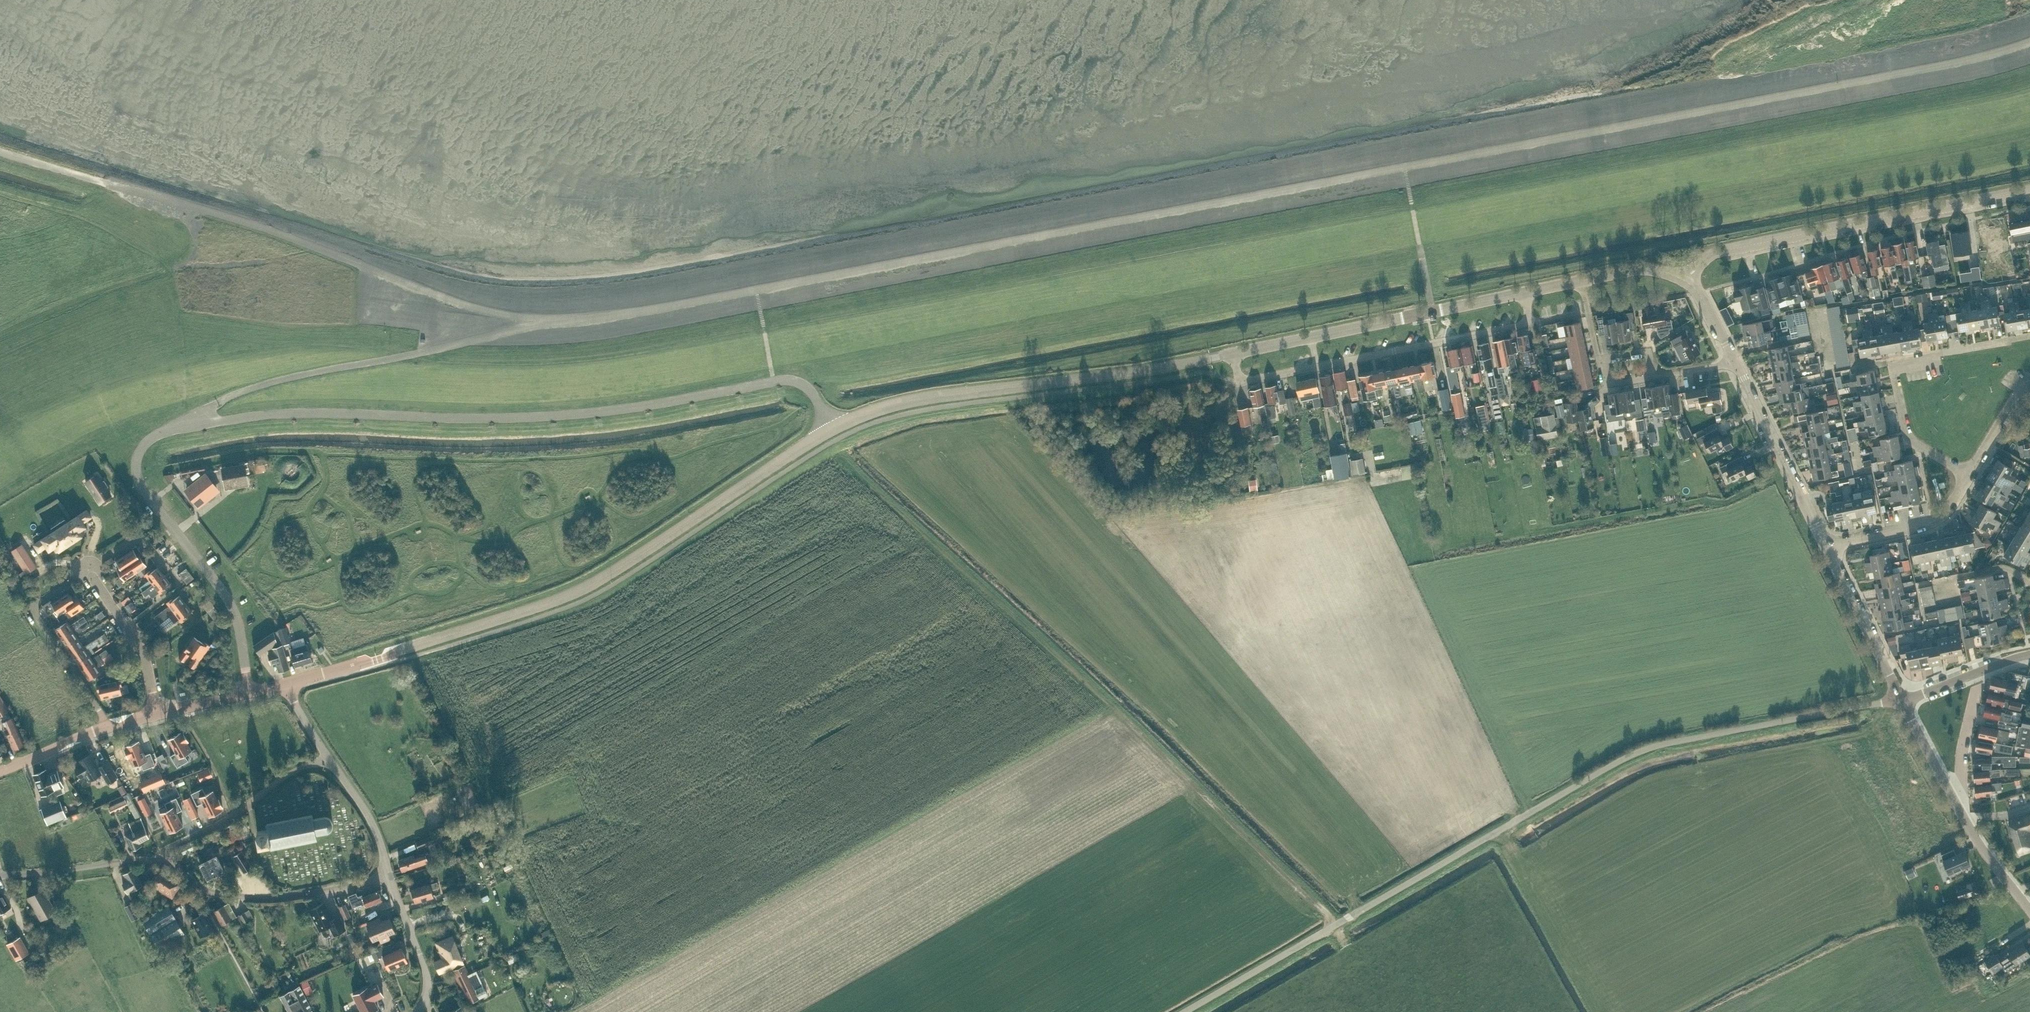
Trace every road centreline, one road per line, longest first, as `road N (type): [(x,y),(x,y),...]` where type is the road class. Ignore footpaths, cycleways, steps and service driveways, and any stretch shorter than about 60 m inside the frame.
road 1 (unclassified): [(251,691),(232,601),(140,478),(139,451),(157,433),(285,414),(582,413),(785,380),(810,389),(834,427)]
road 2 (unclassified): [(1184,1011),(1640,747),(1904,700)]
road 3 (tertiary): [(288,683),(577,592),(834,427)]
road 4 (unclassified): [(0,152),(264,228),(454,303),(536,325)]
road 5 (tertiary): [(834,427),(903,401),(1235,353)]
road 6 (residential): [(390,877),(264,899),(202,889),(159,858),(0,874)]
road 7 (tertiary): [(1691,279),(1726,246),(2029,189)]
road 8 (residential): [(1235,353),(1241,382),(1530,322)]
road 9 (track): [(1107,698),(1338,924)]
road 10 (tertiary): [(1235,353),(1524,294)]
road 11 (residential): [(1968,476),(1912,440),(1893,361),(2029,336)]
road 12 (tertiary): [(390,877),(368,813),(288,683)]
road 13 (residential): [(108,725),(33,608),(89,568)]
road 14 (tertiary): [(1828,547),(1735,362)]
road 15 (tertiary): [(1904,700),(1828,547)]
road 16 (residential): [(1828,547),(1932,520),(1968,476)]
road 17 (residential): [(89,568),(144,652),(160,712)]
road 18 (tertiary): [(418,1011),(428,995),(426,973),(390,877)]
road 19 (residential): [(1904,700),(2029,655)]
road 20 (tertiary): [(2029,905),(1955,795)]

